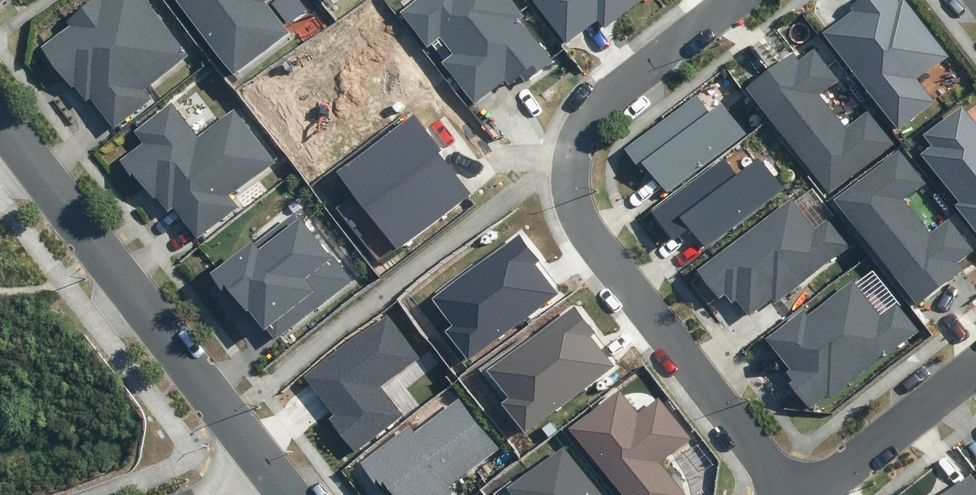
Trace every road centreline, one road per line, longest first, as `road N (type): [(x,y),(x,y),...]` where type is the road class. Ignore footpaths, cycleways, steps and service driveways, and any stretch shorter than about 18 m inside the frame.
road 1 (residential): [(791,494),(566,188),(567,149),(582,126),(735,0)]
road 2 (residential): [(268,474),(0,119)]
road 3 (residential): [(802,494),(975,359)]

